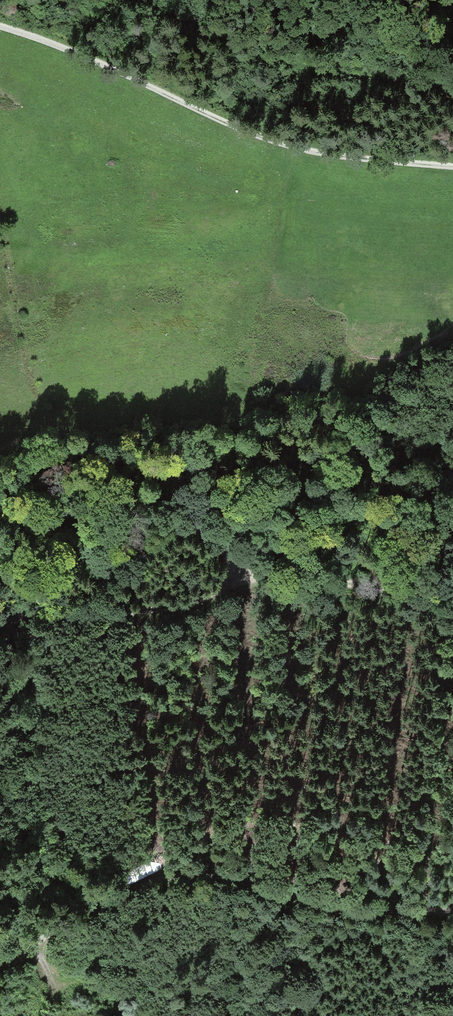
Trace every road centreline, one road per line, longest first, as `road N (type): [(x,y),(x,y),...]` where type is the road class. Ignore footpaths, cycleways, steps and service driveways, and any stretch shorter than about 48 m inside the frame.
road 1 (track): [(452,588),(240,575),(228,545),(206,527),(176,528),(108,555),(0,511)]
road 2 (track): [(452,914),(336,905),(175,875),(109,898),(0,964)]
road 3 (track): [(0,28),(292,146),(452,164)]
road 4 (track): [(130,0),(279,60),(447,90)]
road 5 (track): [(0,625),(169,606),(203,598),(240,575)]

